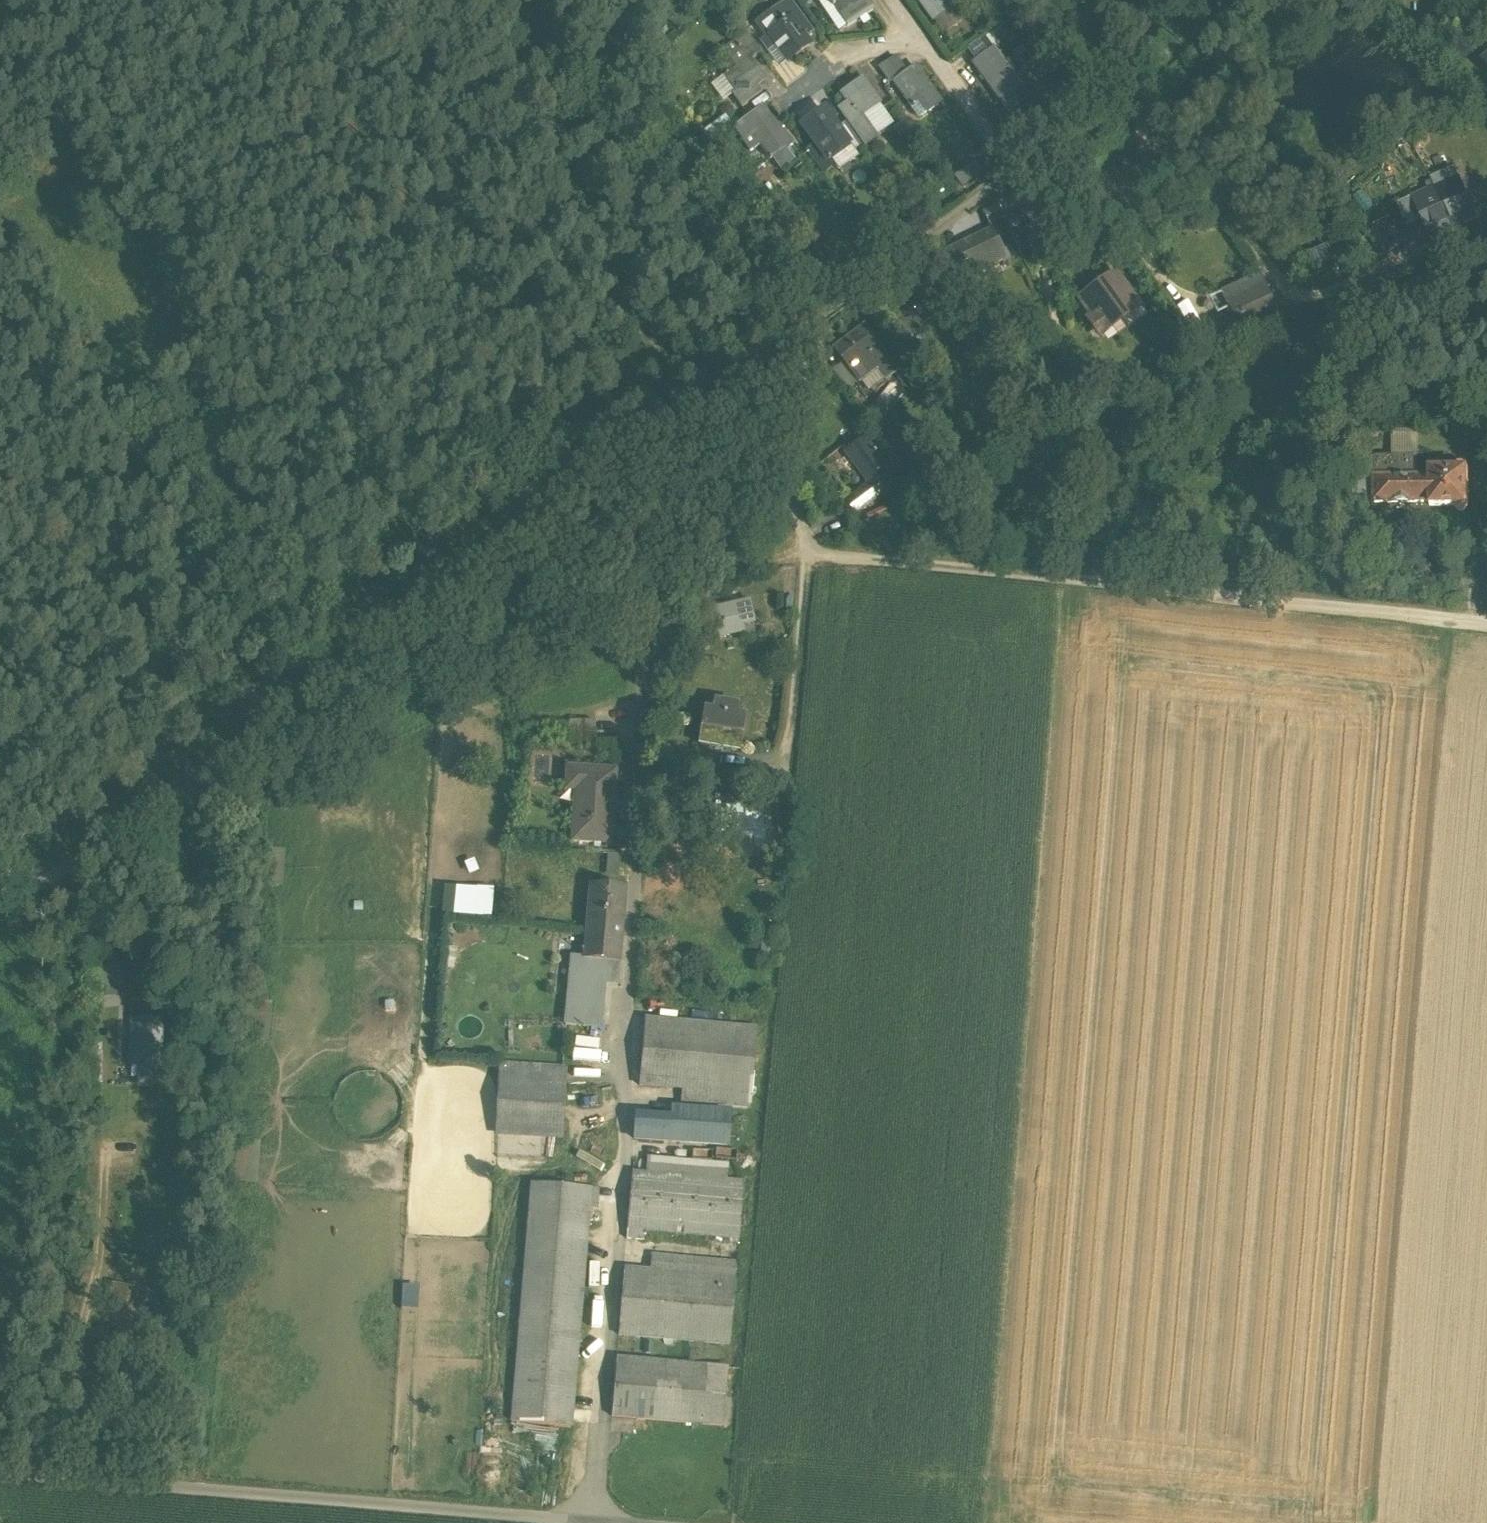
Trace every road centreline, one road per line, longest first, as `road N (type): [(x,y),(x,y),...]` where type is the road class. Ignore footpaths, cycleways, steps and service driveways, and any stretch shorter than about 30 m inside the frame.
road 1 (track): [(755,361),(667,437),(392,643),(76,868),(0,894)]
road 2 (unclassified): [(647,625),(641,884),(595,1520)]
road 3 (residential): [(1248,0),(755,361),(811,546)]
road 4 (unclassified): [(595,1520),(0,1471)]
road 5 (track): [(755,361),(599,0)]

